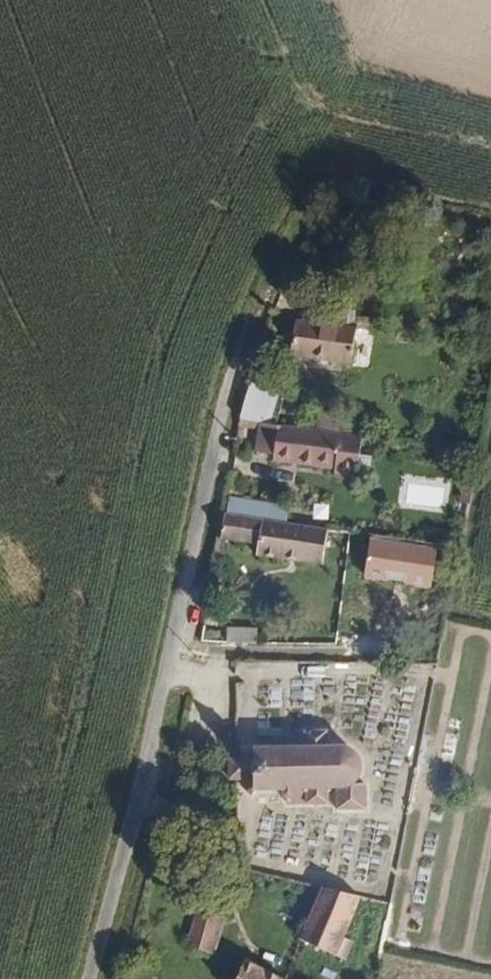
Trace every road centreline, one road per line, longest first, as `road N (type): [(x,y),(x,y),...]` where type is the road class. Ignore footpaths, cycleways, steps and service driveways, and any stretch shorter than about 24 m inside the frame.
road 1 (residential): [(233,365),(94,978)]

